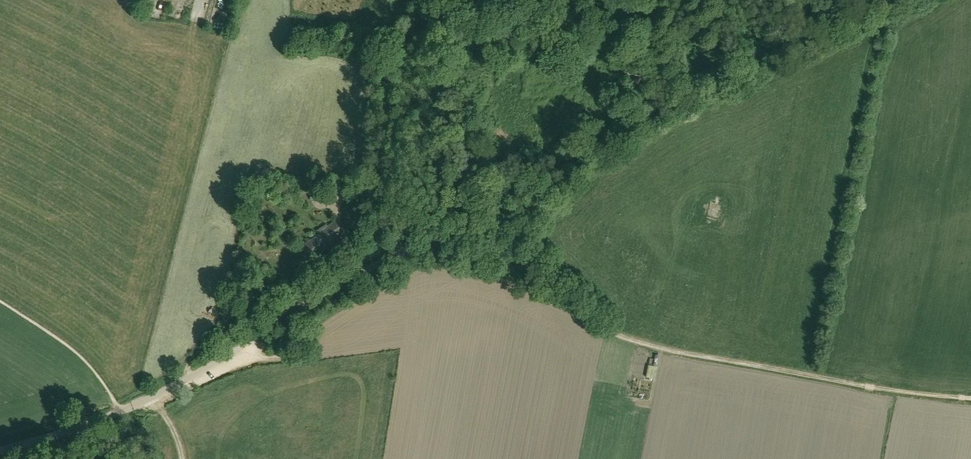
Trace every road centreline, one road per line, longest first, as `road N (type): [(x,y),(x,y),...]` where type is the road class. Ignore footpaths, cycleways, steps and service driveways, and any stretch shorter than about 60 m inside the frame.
road 1 (unclassified): [(0,451),(148,399),(389,259),(499,229),(647,103),(881,0)]
road 2 (track): [(468,241),(467,162),(449,24),(438,0)]

